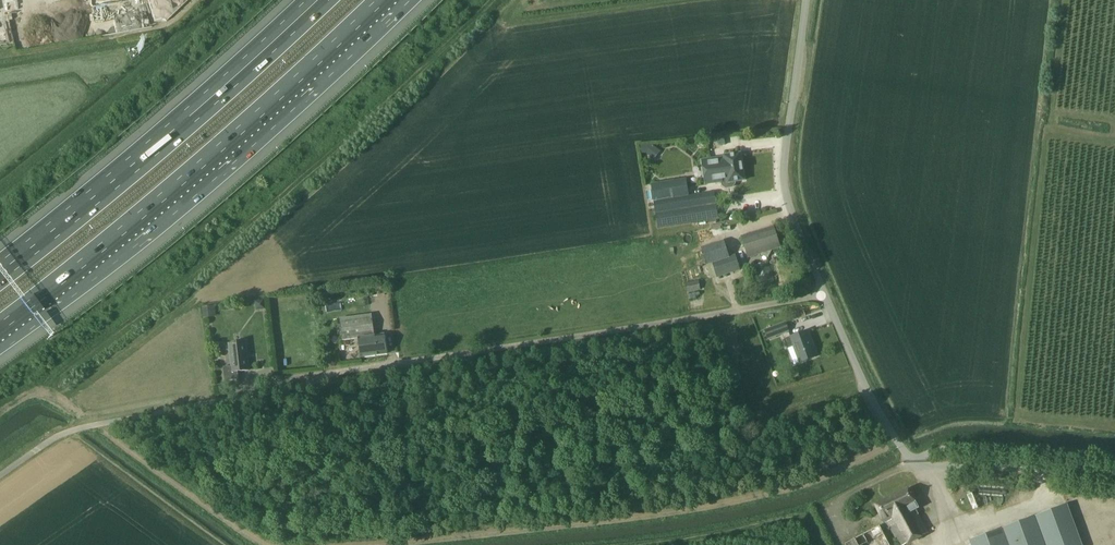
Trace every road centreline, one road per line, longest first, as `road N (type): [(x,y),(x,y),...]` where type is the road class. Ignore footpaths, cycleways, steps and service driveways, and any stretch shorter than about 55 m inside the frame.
road 1 (track): [(897,440),(806,486),(681,514),(355,544)]
road 2 (motorway): [(0,332),(190,180),(386,0)]
road 3 (unclassified): [(336,373),(824,295)]
road 4 (motorway): [(317,0),(0,274)]
road 5 (unclassified): [(1114,480),(912,462),(880,416),(824,295)]
road 6 (unclassified): [(824,295),(784,181),(808,0)]

